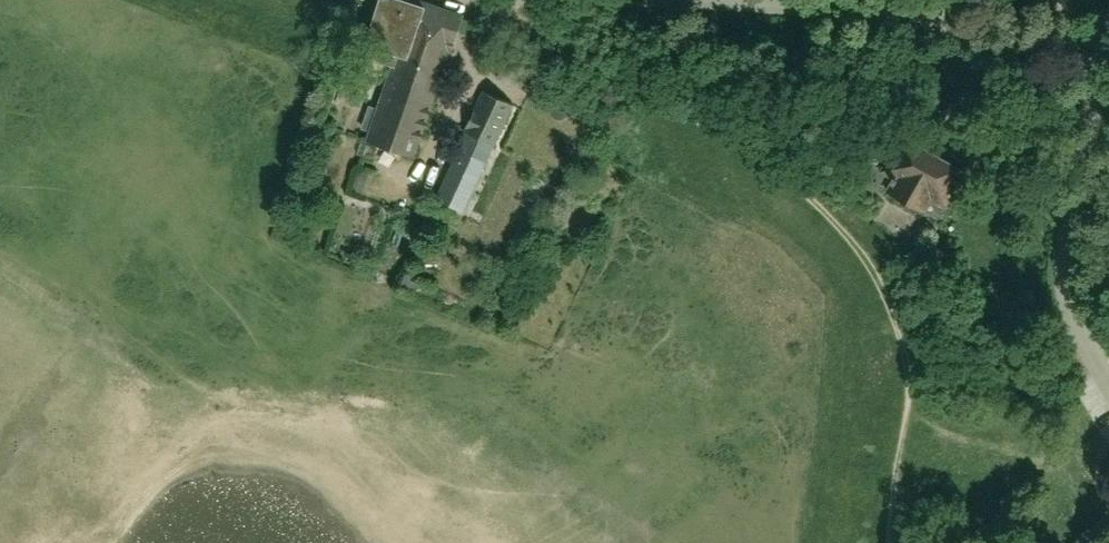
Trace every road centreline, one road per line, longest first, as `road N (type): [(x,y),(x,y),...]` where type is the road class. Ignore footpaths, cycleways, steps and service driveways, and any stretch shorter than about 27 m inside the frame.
road 1 (residential): [(1092,34),(708,0)]
road 2 (unclassified): [(1108,381),(1081,336),(1064,277),(1094,102),(1092,34)]

